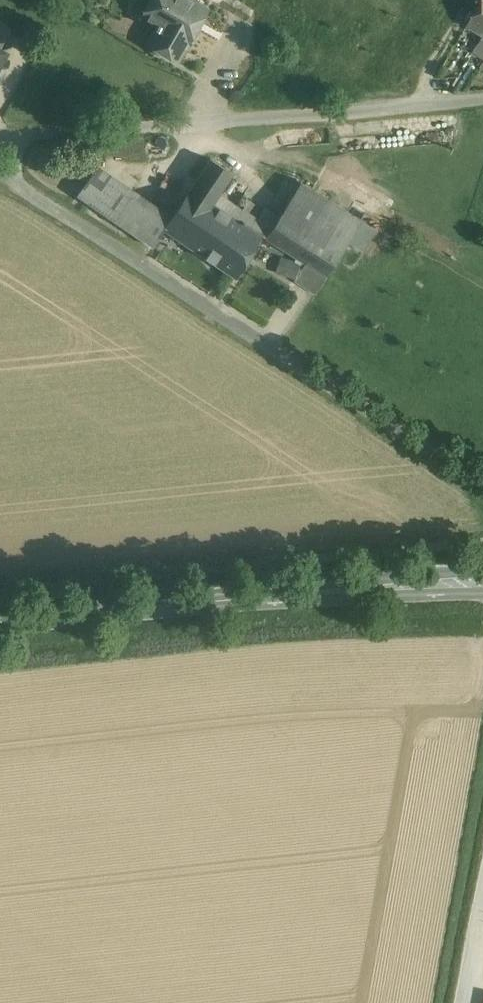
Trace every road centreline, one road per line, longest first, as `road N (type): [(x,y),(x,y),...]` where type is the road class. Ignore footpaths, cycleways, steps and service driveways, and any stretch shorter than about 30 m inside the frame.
road 1 (unclassified): [(0,166),(482,486)]
road 2 (unclassified): [(0,144),(482,97)]
road 3 (secondary): [(482,582),(0,623)]

